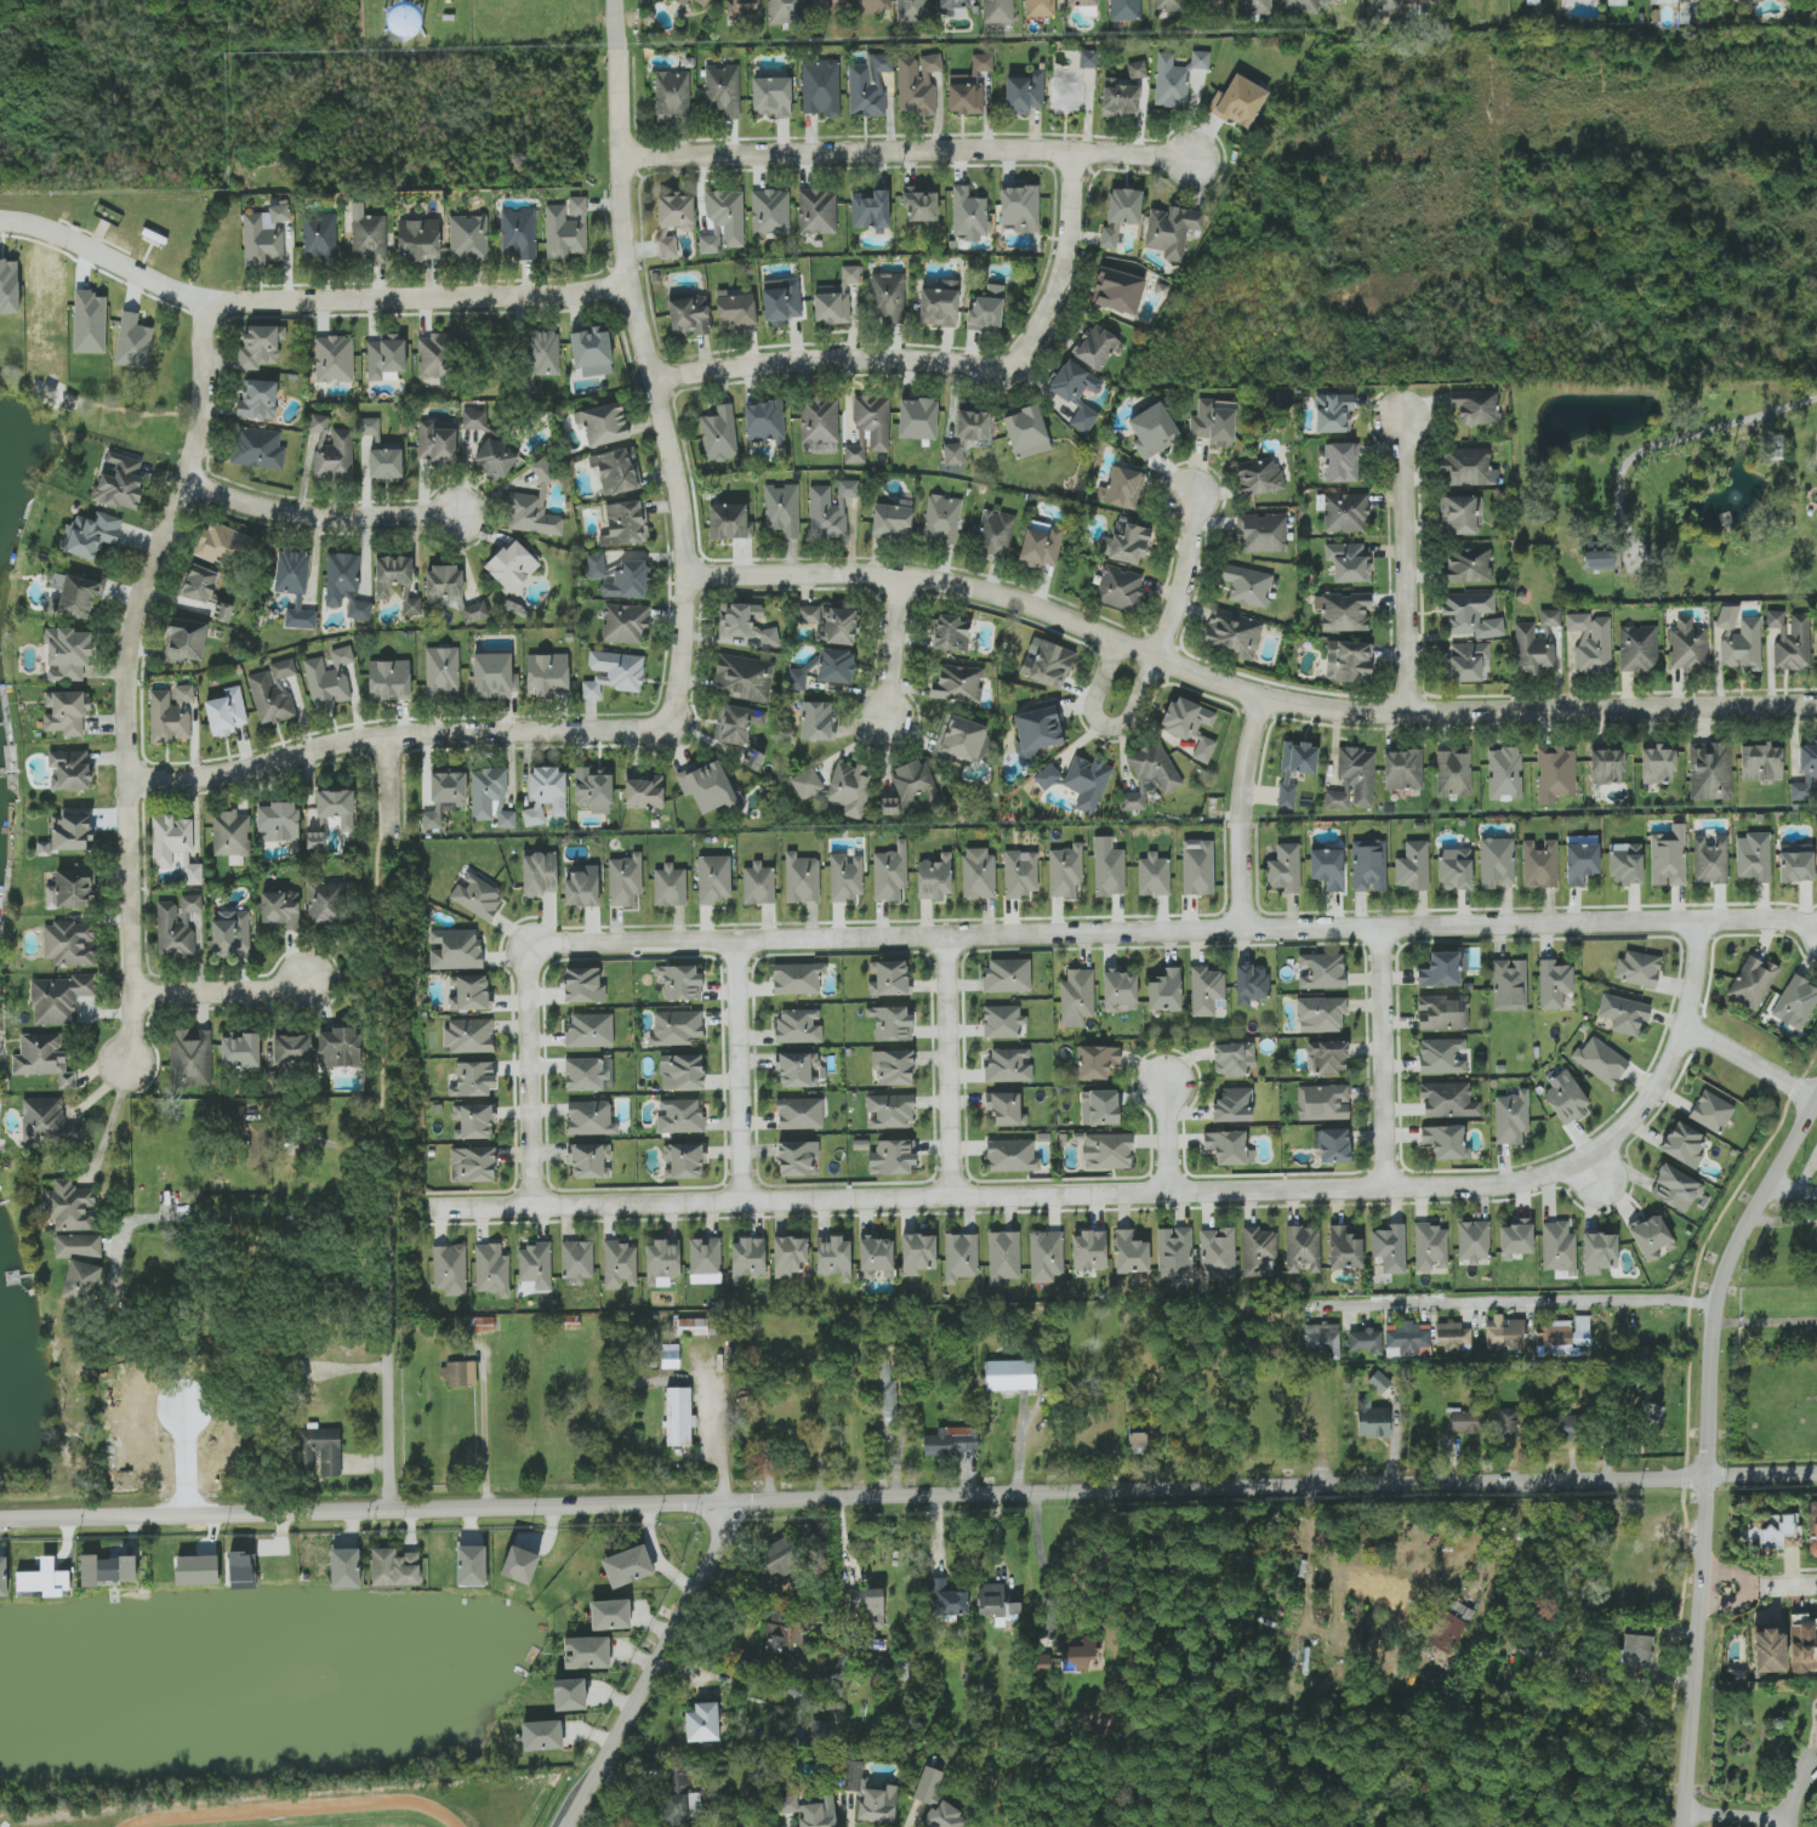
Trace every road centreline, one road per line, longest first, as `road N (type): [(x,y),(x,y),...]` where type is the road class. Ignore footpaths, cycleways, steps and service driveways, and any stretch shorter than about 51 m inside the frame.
road 1 (tertiary): [(0,1518),(1816,1472)]
road 2 (residential): [(1698,922),(1690,1011),(1662,1081),(1605,1144),(1537,1178),(1463,1188),(439,1210)]
road 3 (residential): [(523,944),(1698,922),(1776,922),(1816,931)]
road 4 (residential): [(689,577),(875,574),(956,584),(1049,610),(1234,688),(1331,710),(1816,703)]
road 5 (residential): [(124,1064),(130,995),(124,664),(138,592),(183,483),(199,410),(205,318)]
road 6 (residential): [(620,0),(627,260),(680,486),(688,552),(688,625),(672,729)]
road 7 (tertiary): [(1686,1826),(1716,1316),(1731,1256),(1771,1188)]
road 8 (residential): [(622,159),(936,148),(1194,158)]
road 9 (residential): [(672,729),(363,738),(210,775),(123,780)]
road 10 (residential): [(631,285),(574,294),(243,301),(216,304),(205,318)]
road 11 (residential): [(1310,1305),(1573,1297),(1719,1304)]
road 12 (tertiary): [(563,1826),(740,1499)]
road 13 (residential): [(656,382),(837,359),(1009,371)]
road 14 (residential): [(1411,712),(1407,423)]
road 15 (residential): [(455,514),(304,514),(183,483)]
road 16 (residential): [(529,1208),(523,944)]
road 17 (residential): [(947,937),(953,1199)]
road 18 (residential): [(739,941),(744,1202)]
road 19 (residential): [(1382,929),(1386,1189)]
road 20 (residential): [(1009,371),(1066,274),(1077,152)]
road 21 (residential): [(1263,698),(1244,780),(1247,930)]
road 22 (residential): [(216,304),(0,218)]
road 23 (residential): [(1120,642),(1095,705),(1106,725),(1128,719),(1156,658)]
road 24 (residential): [(304,981),(266,991),(130,995)]
road 25 (residential): [(1160,659),(1189,562),(1192,496)]
road 26 (residential): [(391,1509),(391,1350)]
road 27 (residential): [(1685,1029),(1816,1099)]
road 28 (residential): [(902,576),(888,719)]

